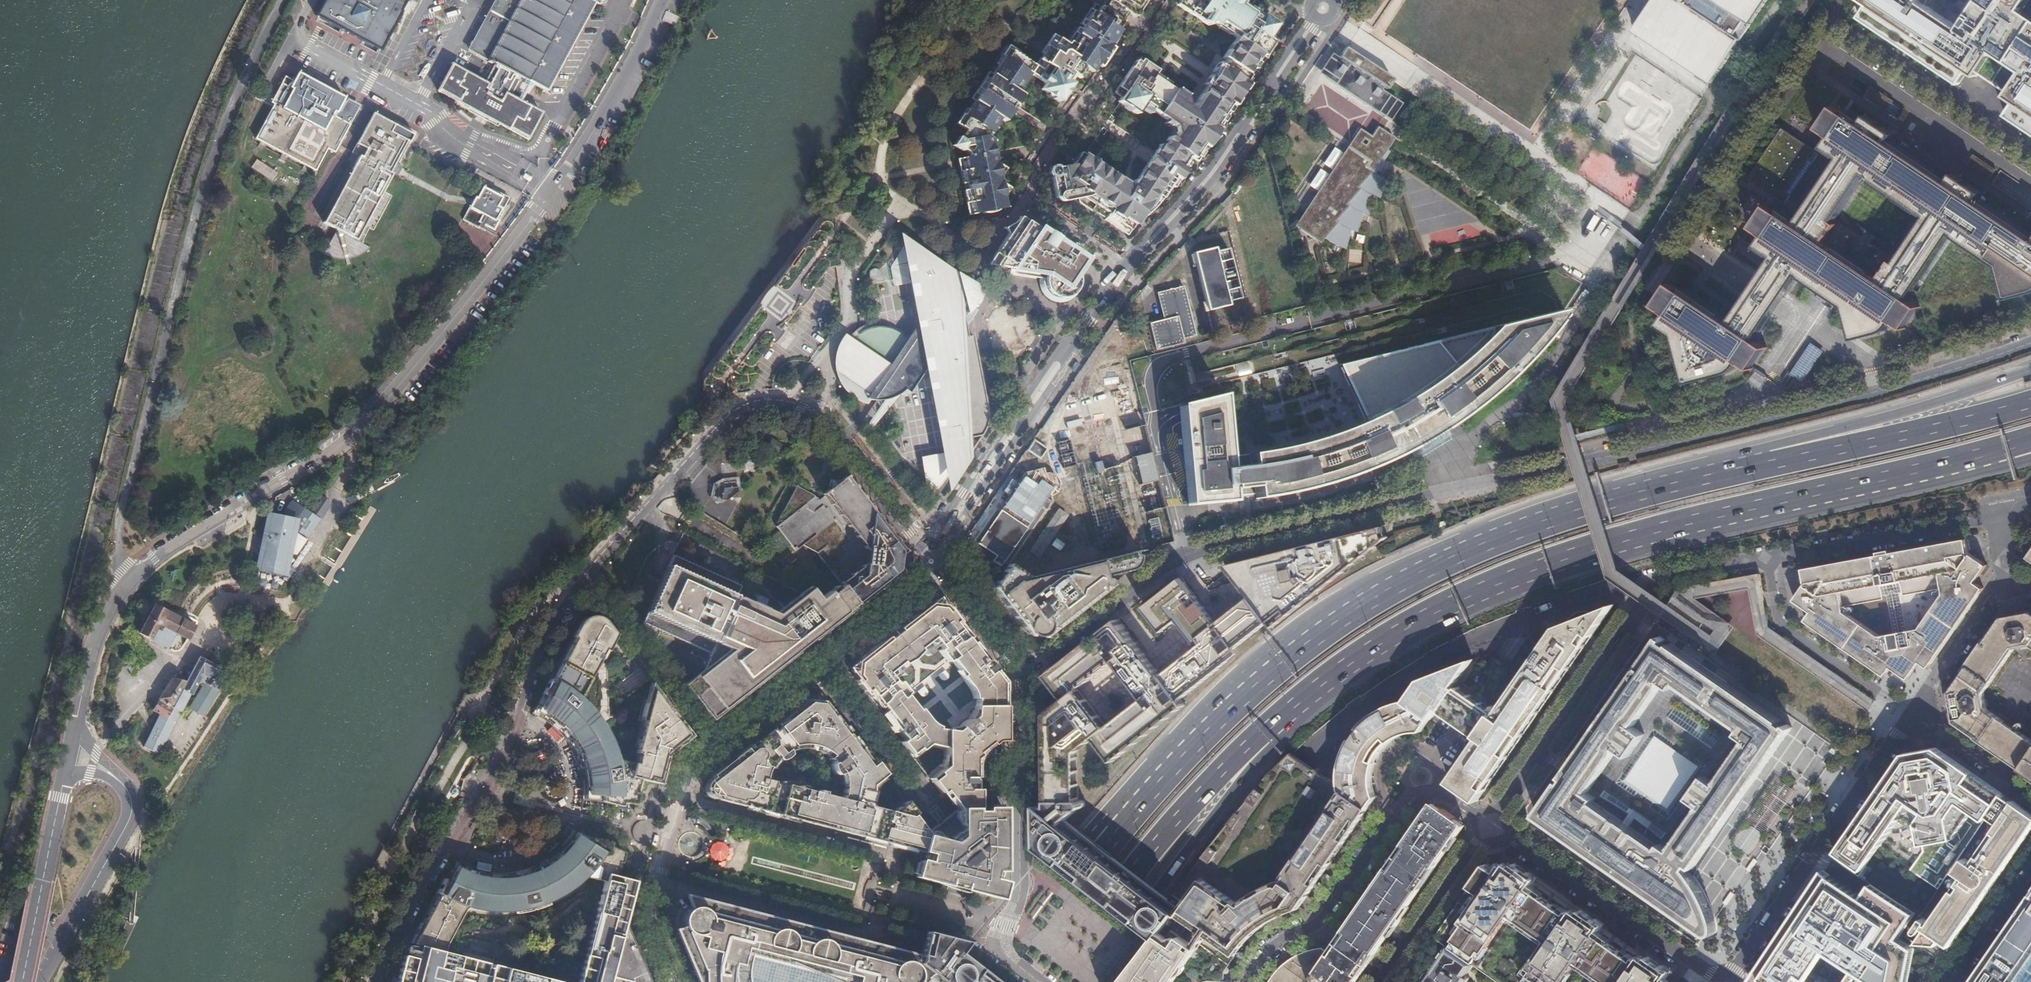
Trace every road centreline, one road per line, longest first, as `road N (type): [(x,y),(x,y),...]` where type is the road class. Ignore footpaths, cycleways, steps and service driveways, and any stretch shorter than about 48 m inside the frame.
road 1 (residential): [(2030,342),(1720,433),(1186,552),(1021,669)]
road 2 (unclassified): [(661,0),(638,54),(583,141),(411,370),(349,436),(124,584),(101,623),(75,729)]
road 3 (motorway): [(1321,692),(1459,599),(1536,570),(2012,447)]
road 4 (motorway): [(1658,485),(1528,527),(1357,607),(1285,655),(1155,782)]
road 5 (residential): [(585,581),(730,420),(764,404),(801,410),(829,427),(931,563)]
road 6 (residential): [(1668,575),(1408,672),(1314,758)]
road 7 (motorway): [(1056,981),(1189,808),(1269,727),(1321,692)]
road 8 (motorway): [(2030,371),(1658,485)]
road 9 (motorway): [(2030,400),(1658,485)]
road 10 (motorway): [(1088,981),(1321,692)]
road 11 (residential): [(1163,0),(1089,110),(1066,118),(1029,174),(1029,196),(1129,261)]
road 12 (residential): [(1244,981),(1263,954),(1323,917),(1409,797),(1447,797),(1490,826)]
road 13 (residential): [(1909,713),(1725,981)]
road 14 (residential): [(1668,575),(1642,600),(1490,826)]
road 15 (residential): [(451,844),(497,777),(547,634),(578,588)]
road 16 (residential): [(1724,981),(1490,826)]
road 17 (motorway): [(1155,782),(959,981)]
road 18 (unclassified): [(708,748),(687,766),(643,918),(670,981)]
road 19 (motorway): [(1155,782),(1007,981)]
road 20 (residential): [(1998,517),(1762,558)]
road 21 (unclassified): [(38,981),(128,818),(129,793),(118,779)]
road 22 (residential): [(1762,558),(1780,625),(1909,713)]
road 23 (residential): [(585,581),(708,748)]
road 24 (unclassified): [(64,775),(23,976)]
road 25 (residential): [(1017,810),(1015,901),(996,947),(1034,981)]
road 26 (residential): [(1312,21),(1205,180)]
road 27 (residential): [(1490,826),(1380,981)]
road 28 (residential): [(931,563),(1033,413)]
road 29 (residential): [(1025,410),(936,541),(931,563)]
road 30 (residential): [(2005,579),(1909,713)]
road 31 (residential): [(374,981),(451,844)]
road 32 (unclassified): [(818,663),(924,588),(931,563)]
road 33 (unclassified): [(931,563),(818,663)]
road 34 (residential): [(1909,713),(2030,797)]
road 35 (residential): [(1021,669),(1017,652),(931,563)]
road 36 (residential): [(2030,865),(1950,981)]
road 37 (residential): [(931,563),(1021,669)]
road 38 (unclassified): [(818,663),(708,748)]
road 39 (residential): [(818,663),(901,768)]

